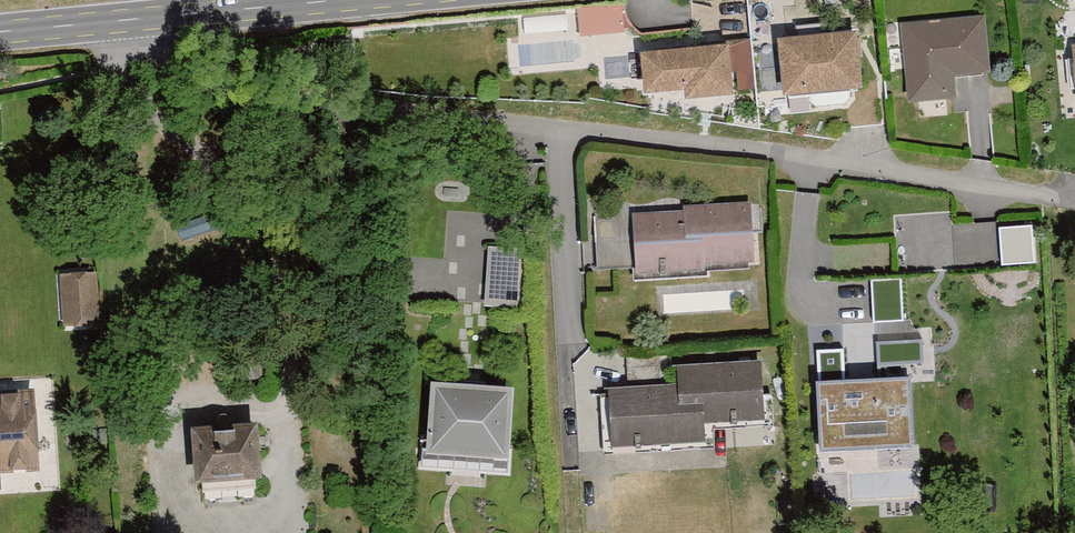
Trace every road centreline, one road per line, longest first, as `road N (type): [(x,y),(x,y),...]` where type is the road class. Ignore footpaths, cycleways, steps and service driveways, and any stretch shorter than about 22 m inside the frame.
road 1 (residential): [(1074,199),(822,158),(218,94),(146,70),(118,46),(113,21)]
road 2 (primary): [(113,21),(340,0)]

